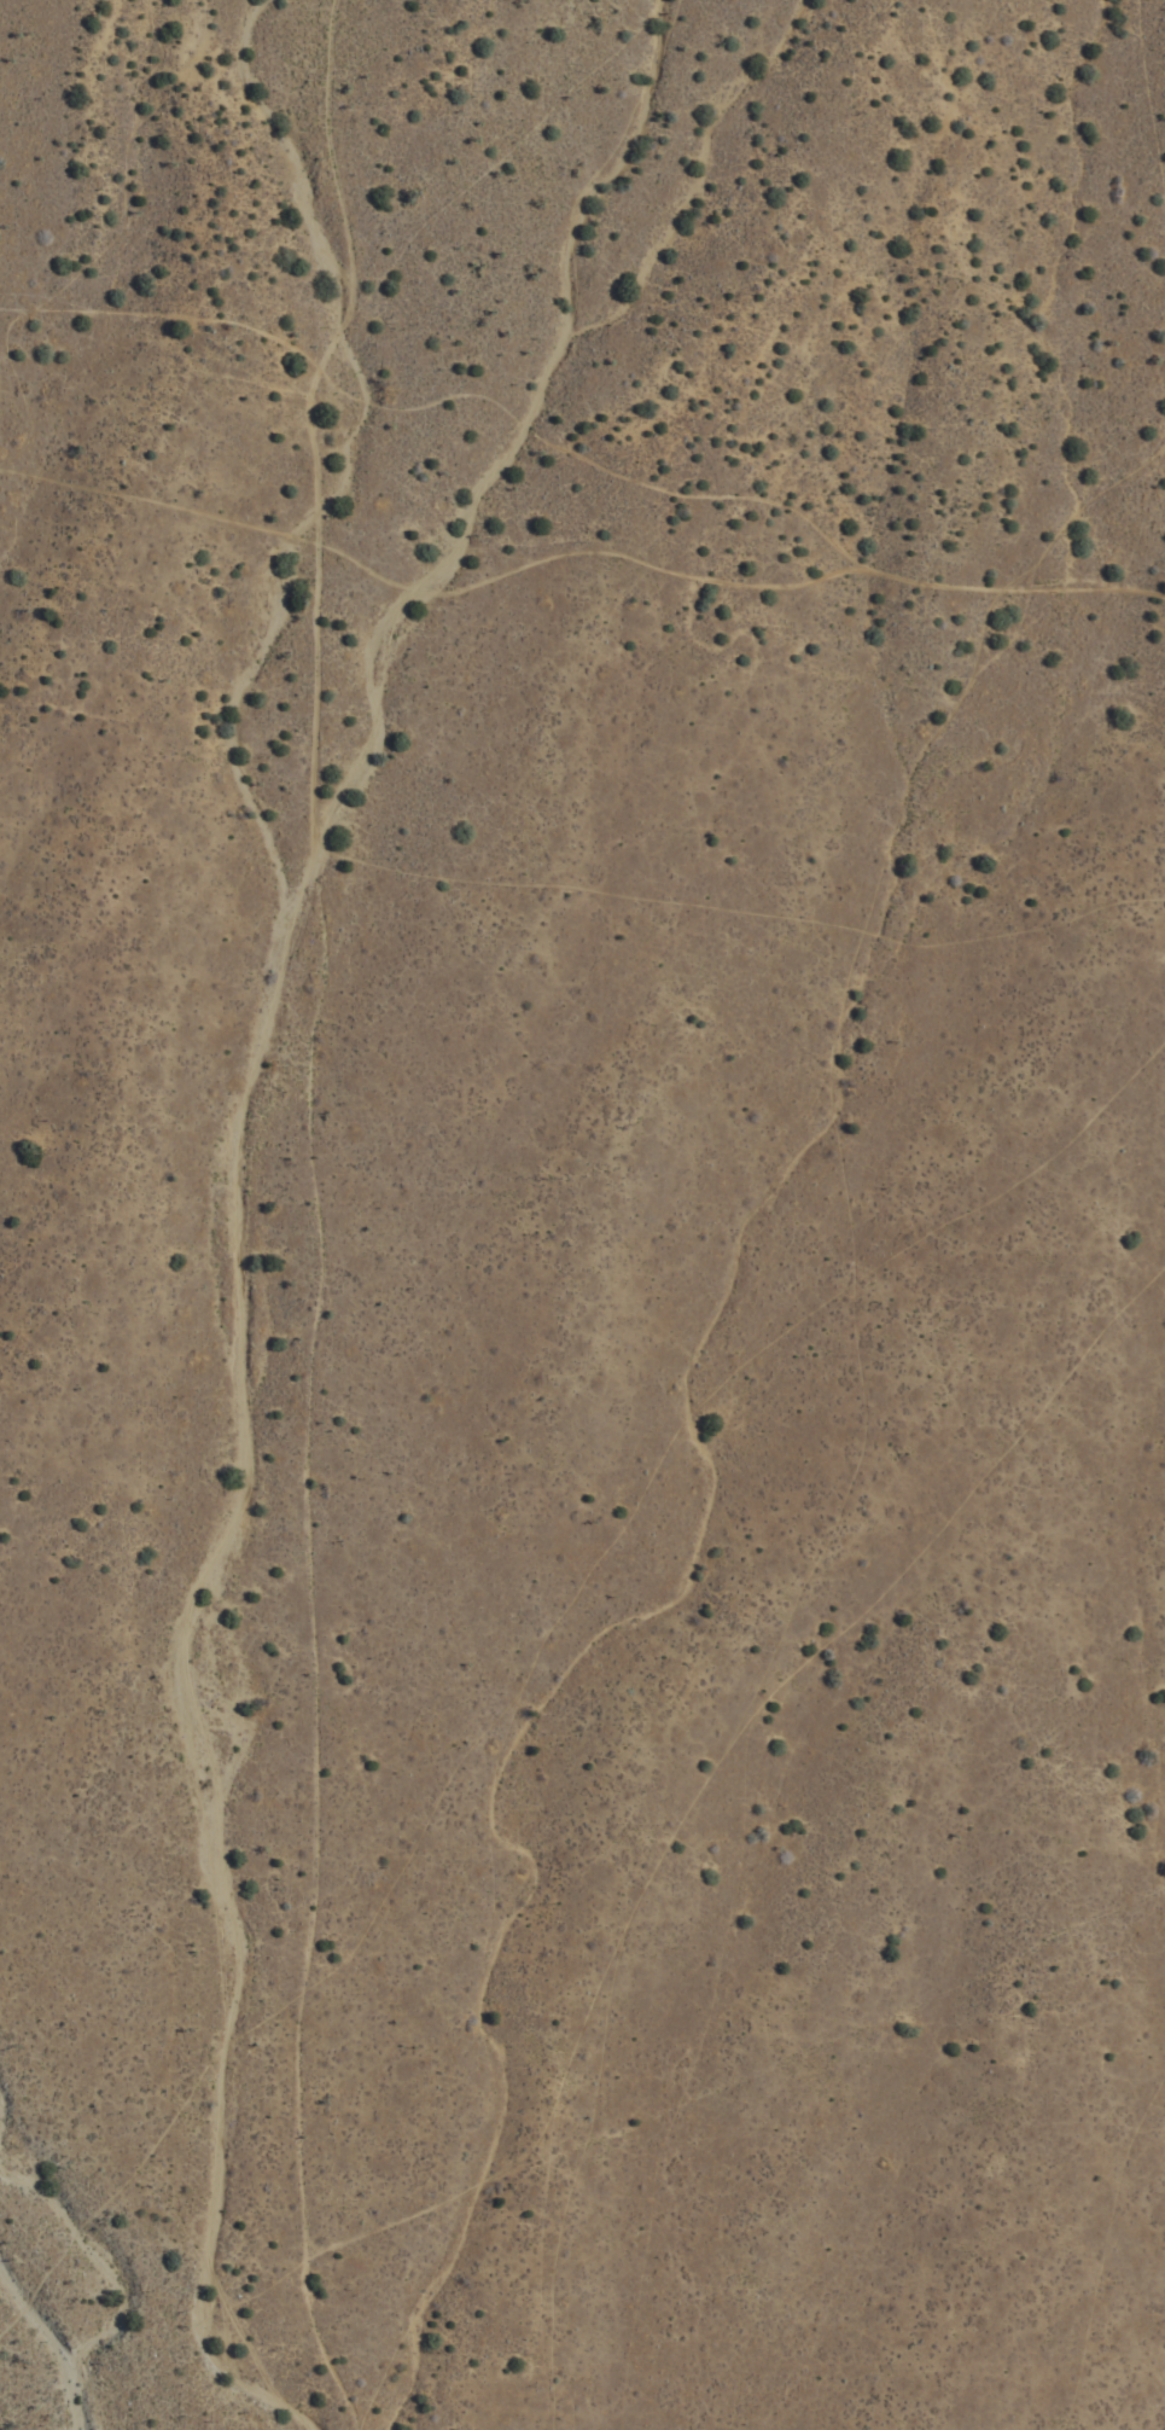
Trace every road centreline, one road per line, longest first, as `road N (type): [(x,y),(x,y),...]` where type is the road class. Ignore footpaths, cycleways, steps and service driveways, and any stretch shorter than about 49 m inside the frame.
road 1 (track): [(311,2273),(860,2047),(1164,1909)]

